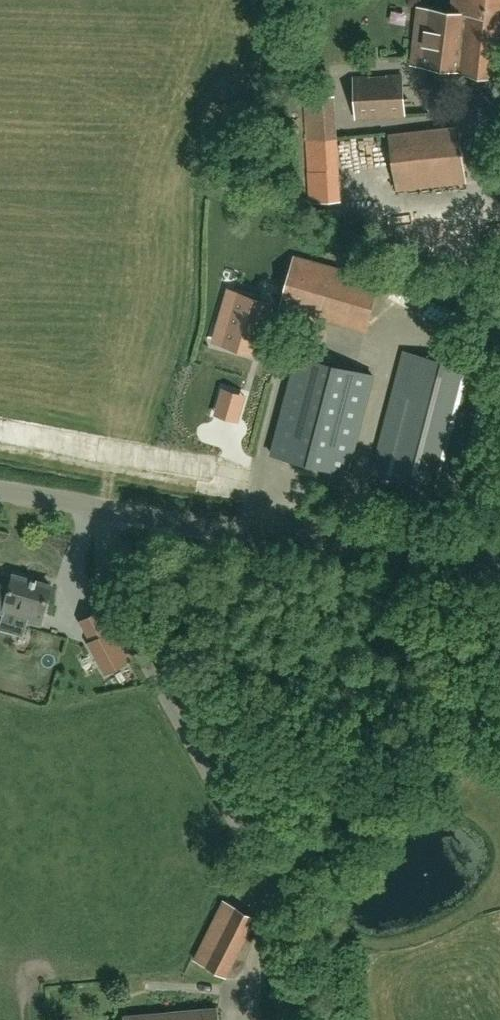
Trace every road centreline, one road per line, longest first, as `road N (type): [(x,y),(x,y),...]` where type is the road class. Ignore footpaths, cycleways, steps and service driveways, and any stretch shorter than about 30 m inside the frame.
road 1 (unclassified): [(499,557),(261,534),(0,489)]

